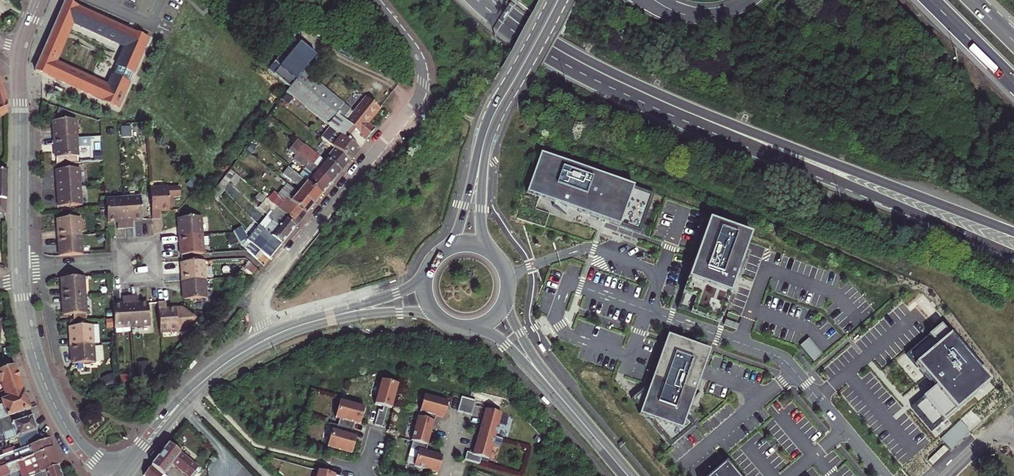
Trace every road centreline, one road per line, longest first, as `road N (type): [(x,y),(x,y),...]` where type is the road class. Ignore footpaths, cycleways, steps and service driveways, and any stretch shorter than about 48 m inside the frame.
road 1 (residential): [(374,0),(417,55),(421,91),(262,288),(256,302),(267,339)]
road 2 (trunk): [(659,102),(1013,255)]
road 3 (trunk): [(659,102),(1013,232)]
road 4 (tertiary): [(109,475),(73,438),(50,395),(21,281)]
road 5 (tertiary): [(20,267),(22,49)]
road 6 (trunk): [(482,0),(556,54),(659,102)]
road 7 (secondary): [(123,475),(193,391),(267,339)]
road 8 (secondary): [(482,148),(560,0)]
road 9 (residential): [(20,267),(148,258)]

